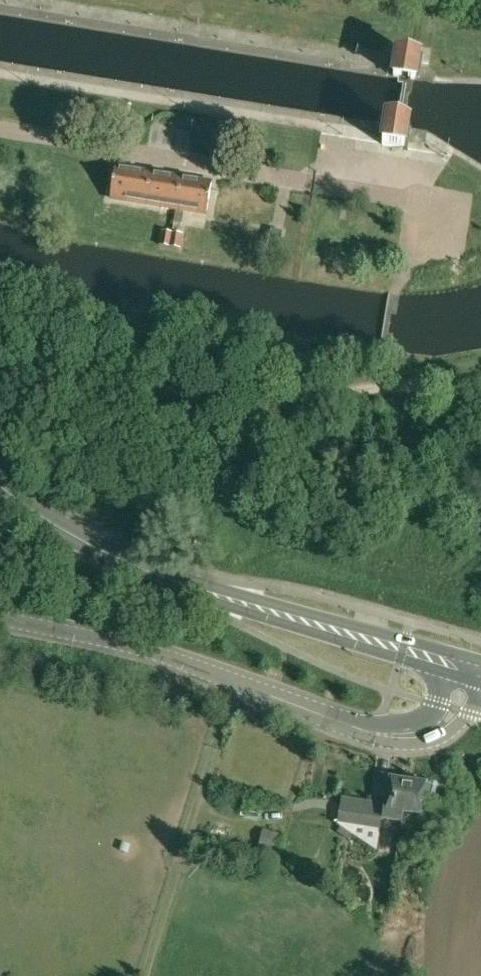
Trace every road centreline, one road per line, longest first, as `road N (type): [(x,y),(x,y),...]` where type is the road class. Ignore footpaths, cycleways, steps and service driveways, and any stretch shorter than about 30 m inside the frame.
road 1 (unclassified): [(466,669),(446,725),(391,739),(161,657),(0,618)]
road 2 (tertiary): [(466,669),(130,567),(0,488)]

